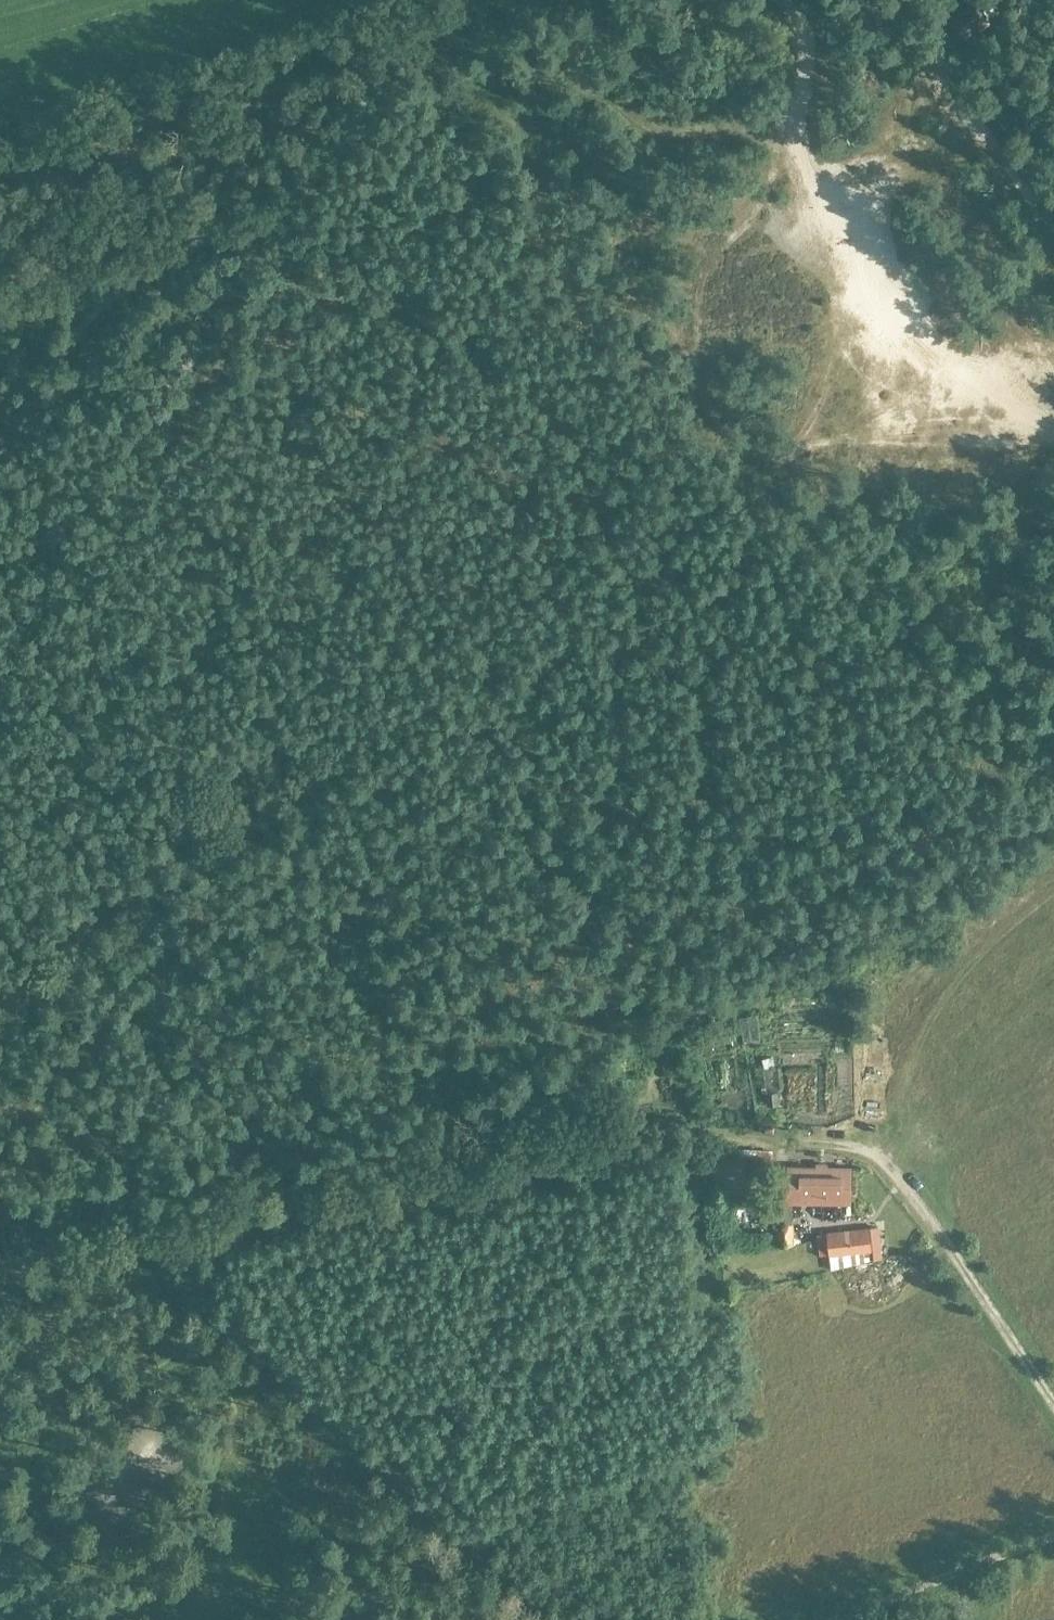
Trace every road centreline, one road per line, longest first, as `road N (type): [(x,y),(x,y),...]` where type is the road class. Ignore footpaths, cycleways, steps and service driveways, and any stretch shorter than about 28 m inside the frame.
road 1 (track): [(1053,1402),(890,1167),(844,1146),(606,1122),(0,1242)]
road 2 (track): [(880,1158),(885,1043),(899,1014),(1053,875)]
road 3 (unclassified): [(1053,226),(884,0)]
road 4 (track): [(1053,1535),(835,1619)]

